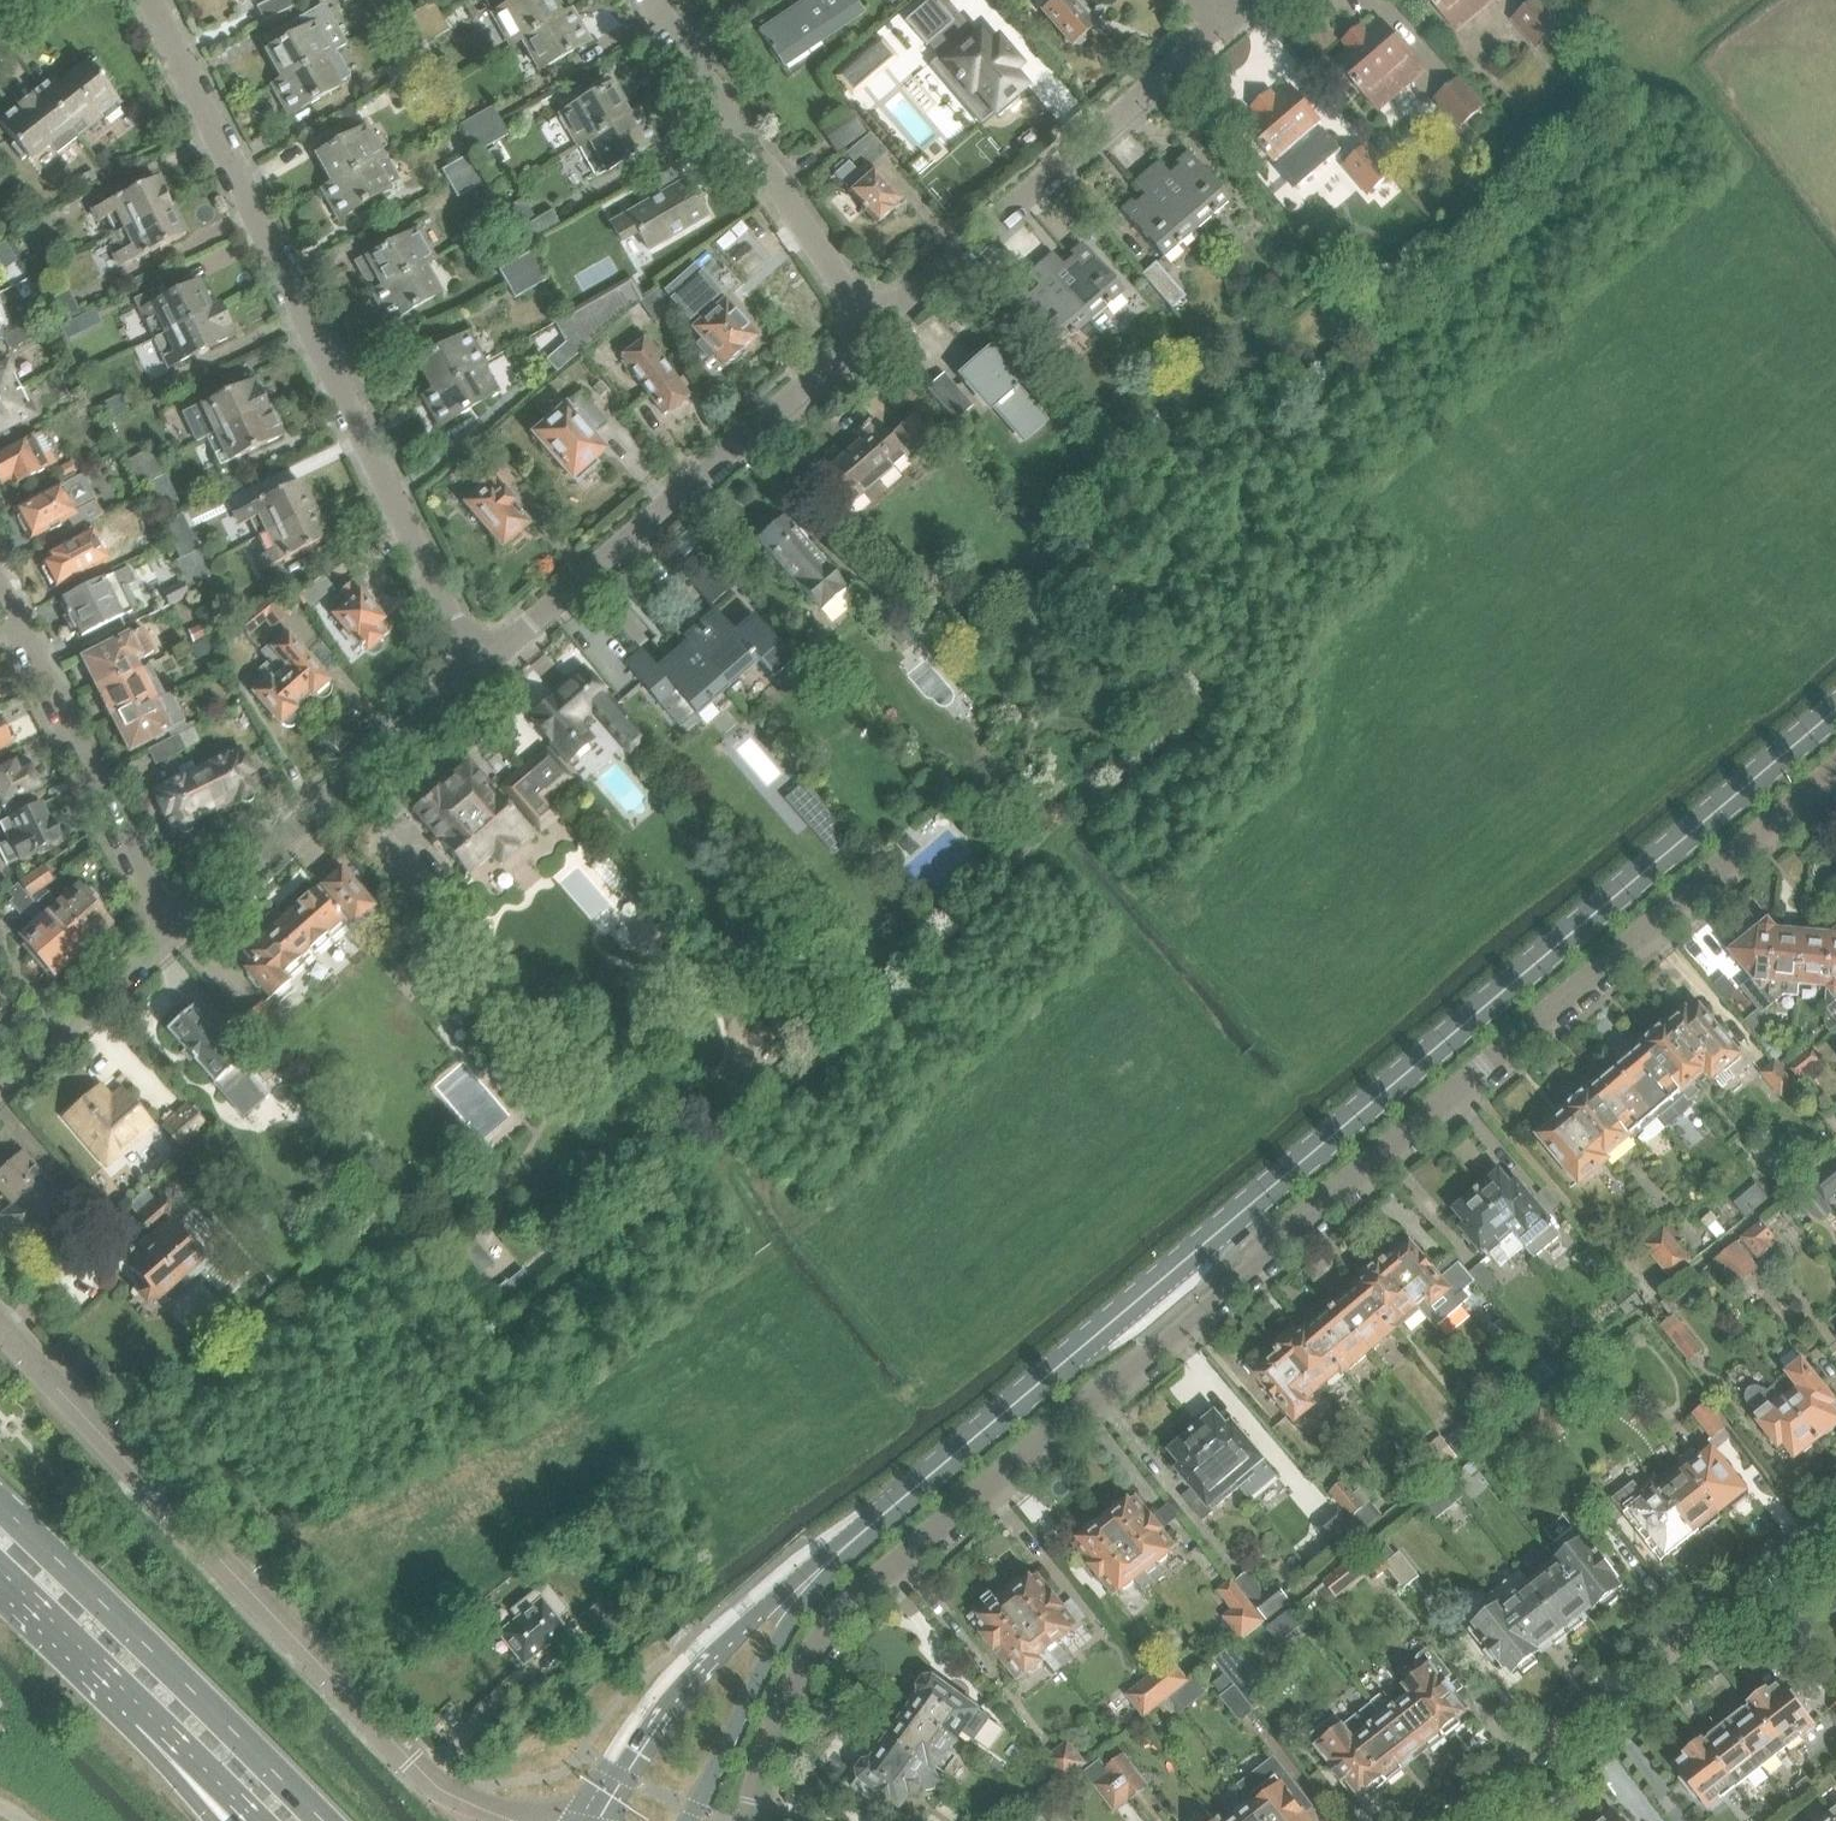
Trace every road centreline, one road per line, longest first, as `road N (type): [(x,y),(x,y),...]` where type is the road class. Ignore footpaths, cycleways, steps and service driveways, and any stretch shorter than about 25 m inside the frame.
road 1 (residential): [(750,1820),(794,1683),(878,1581),(1825,780)]
road 2 (tertiary): [(865,1531),(1835,716)]
road 3 (residential): [(479,670),(154,0)]
road 4 (residential): [(510,1820),(460,1800),(413,1760),(0,1322)]
road 5 (residential): [(479,670),(871,328)]
road 6 (residential): [(1459,1820),(1835,1521)]
road 7 (residential): [(871,328),(1220,27)]
road 8 (primary): [(320,1820),(0,1504)]
road 9 (residential): [(171,935),(479,670)]
road 10 (tertiary): [(865,1531),(732,1634),(588,1820)]
road 11 (residential): [(871,328),(650,0)]
road 12 (residential): [(171,935),(0,590)]
road 13 (tertiary): [(692,1820),(788,1627),(865,1531)]
road 14 (residential): [(0,1082),(171,935)]
road 15 (primary): [(0,1570),(148,1715)]
road 16 (primary): [(148,1715),(255,1820)]
road 17 (primary): [(148,1715),(216,1820)]

